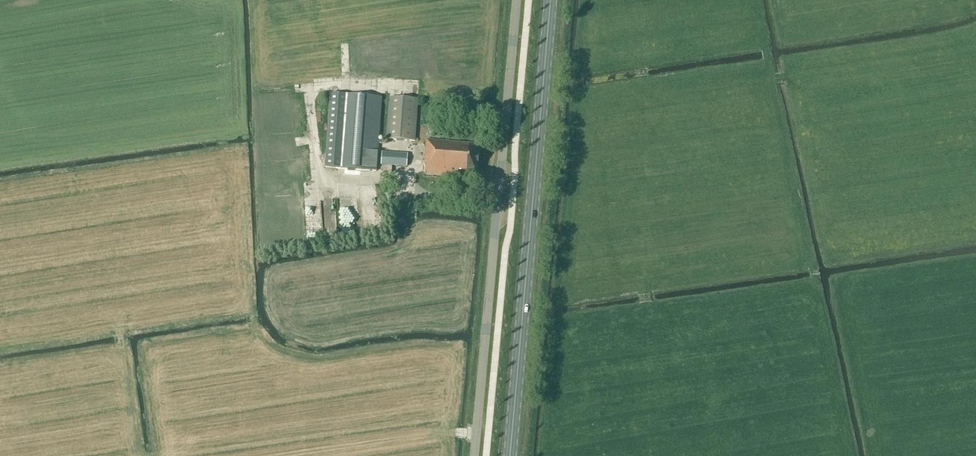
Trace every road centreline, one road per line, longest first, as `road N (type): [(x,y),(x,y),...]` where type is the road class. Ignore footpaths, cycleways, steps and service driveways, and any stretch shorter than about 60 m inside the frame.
road 1 (unclassified): [(474,455),(516,0)]
road 2 (primary): [(510,455),(551,0)]

